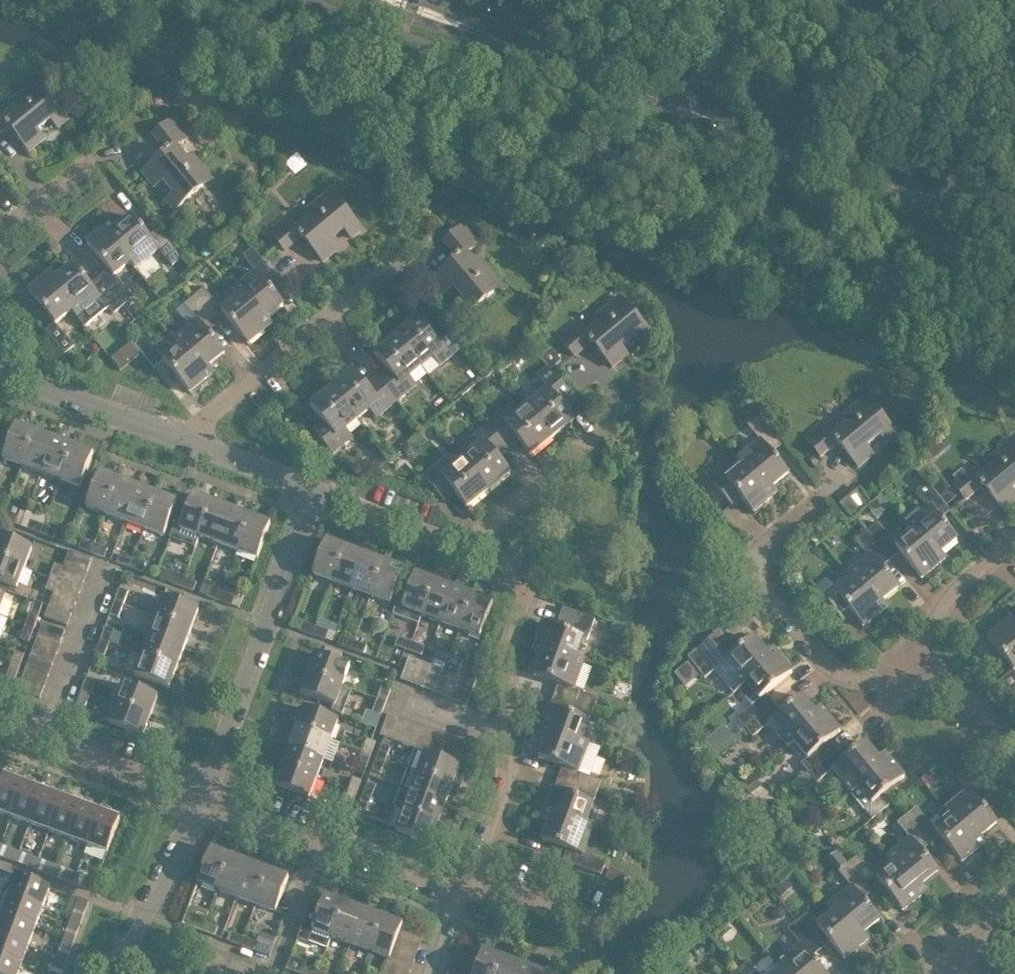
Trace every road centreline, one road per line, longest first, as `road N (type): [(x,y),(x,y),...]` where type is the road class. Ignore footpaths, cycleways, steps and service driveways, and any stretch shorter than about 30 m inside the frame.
road 1 (tertiary): [(1014,236),(387,0)]
road 2 (residential): [(458,891),(510,767),(510,645),(523,592),(518,574),(458,545)]
road 3 (residential): [(205,790),(308,490)]
road 4 (residential): [(904,674),(877,683),(832,670),(756,576),(766,541),(828,490)]
road 5 (residential): [(171,441),(383,263)]
road 6 (residential): [(458,891),(205,790)]
road 7 (residential): [(205,790),(0,719)]
road 8 (residential): [(107,973),(205,790)]
road 9 (residential): [(171,441),(0,377)]
road 10 (residential): [(904,674),(898,656),(1014,542)]
road 11 (residential): [(1014,775),(959,687),(904,674)]
road 12 (residential): [(458,545),(308,490)]
road 13 (residential): [(458,545),(567,444)]
road 14 (residential): [(308,490),(171,441)]
road 15 (residential): [(575,920),(509,895),(458,891)]

